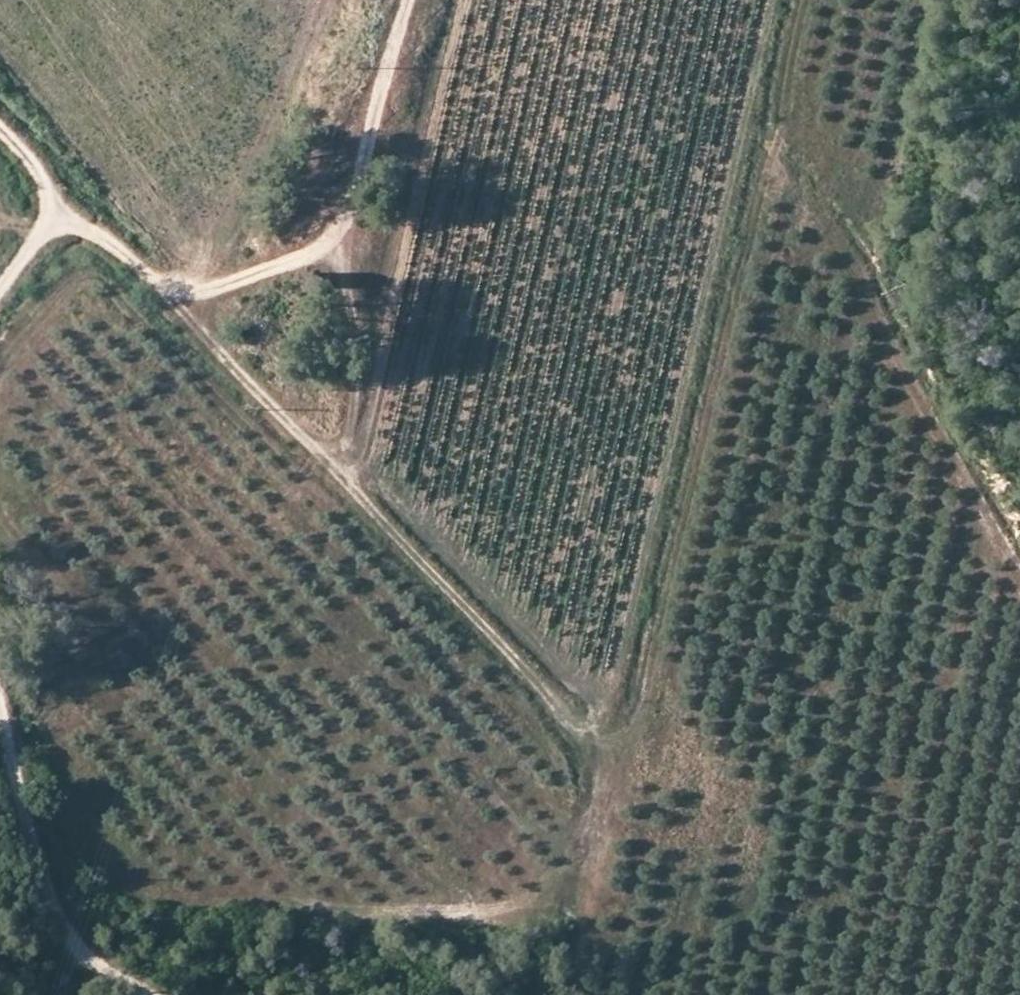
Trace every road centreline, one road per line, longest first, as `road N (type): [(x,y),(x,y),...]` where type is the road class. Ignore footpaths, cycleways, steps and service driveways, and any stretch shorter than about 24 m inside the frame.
road 1 (track): [(46,173),(164,293),(279,275),(347,218),(408,0)]
road 2 (track): [(177,291),(360,497),(347,218)]
road 3 (track): [(0,721),(17,790),(91,956),(166,994)]
road 4 (track): [(0,127),(46,173),(50,234),(0,304)]

